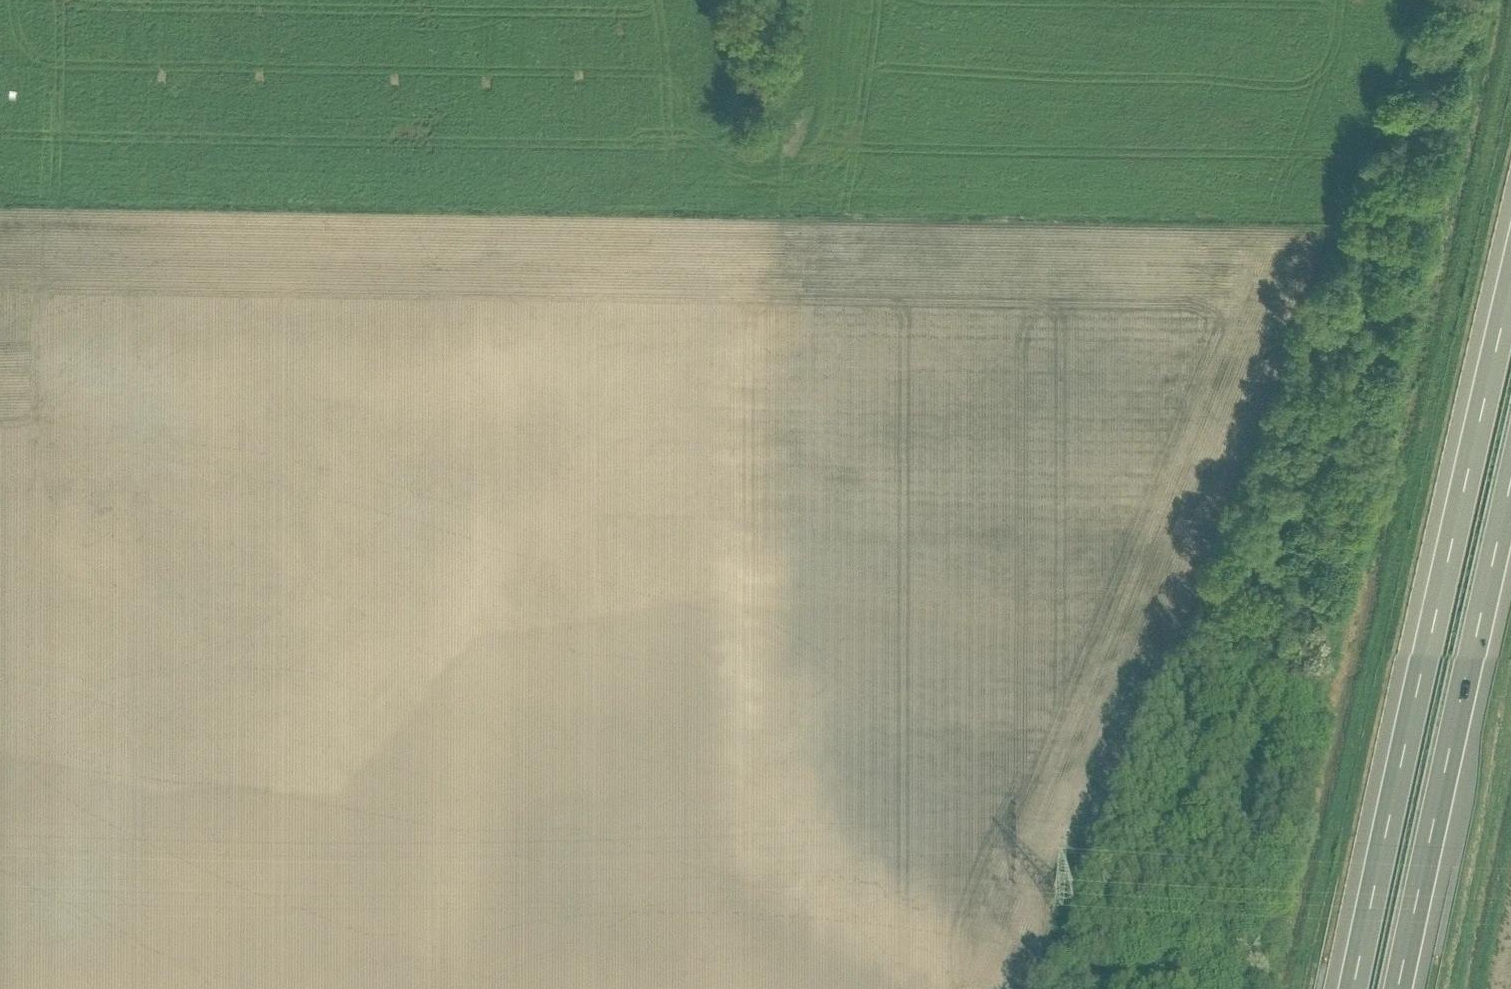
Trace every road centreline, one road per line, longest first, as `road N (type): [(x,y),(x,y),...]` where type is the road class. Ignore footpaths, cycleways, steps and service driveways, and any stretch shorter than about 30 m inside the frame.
road 1 (motorway): [(1510,287),(1356,988)]
road 2 (motorway): [(1401,988),(1510,477)]

